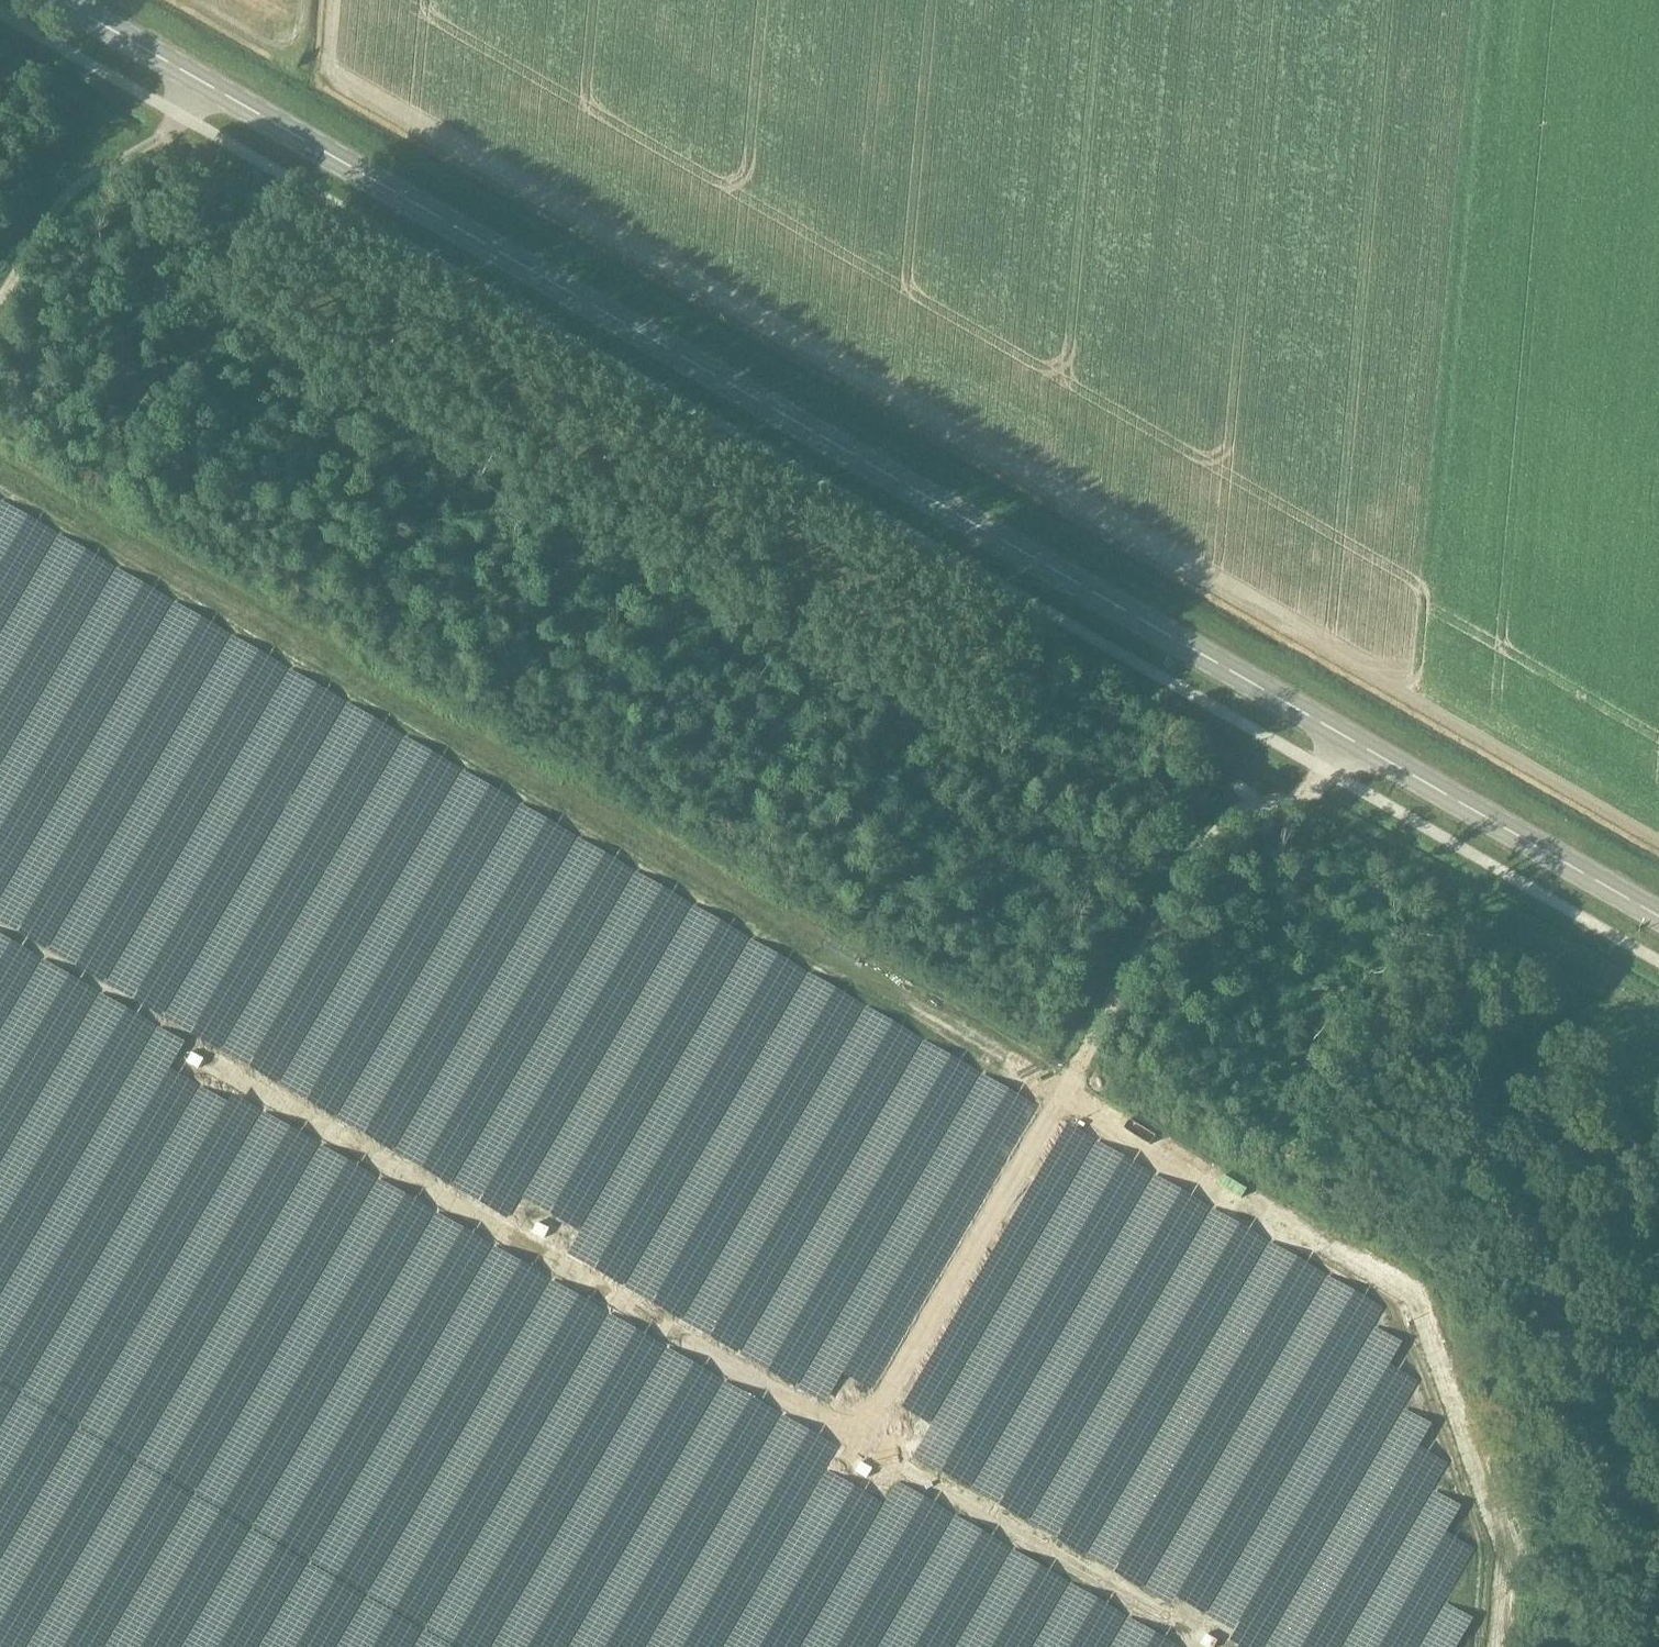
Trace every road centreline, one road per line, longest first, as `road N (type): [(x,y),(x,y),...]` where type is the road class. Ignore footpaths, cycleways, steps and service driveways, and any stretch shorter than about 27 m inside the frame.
road 1 (primary): [(1658,917),(59,0)]
road 2 (track): [(1303,796),(1238,810),(1221,822),(1075,1070)]
road 3 (track): [(0,298),(57,205),(174,121)]

